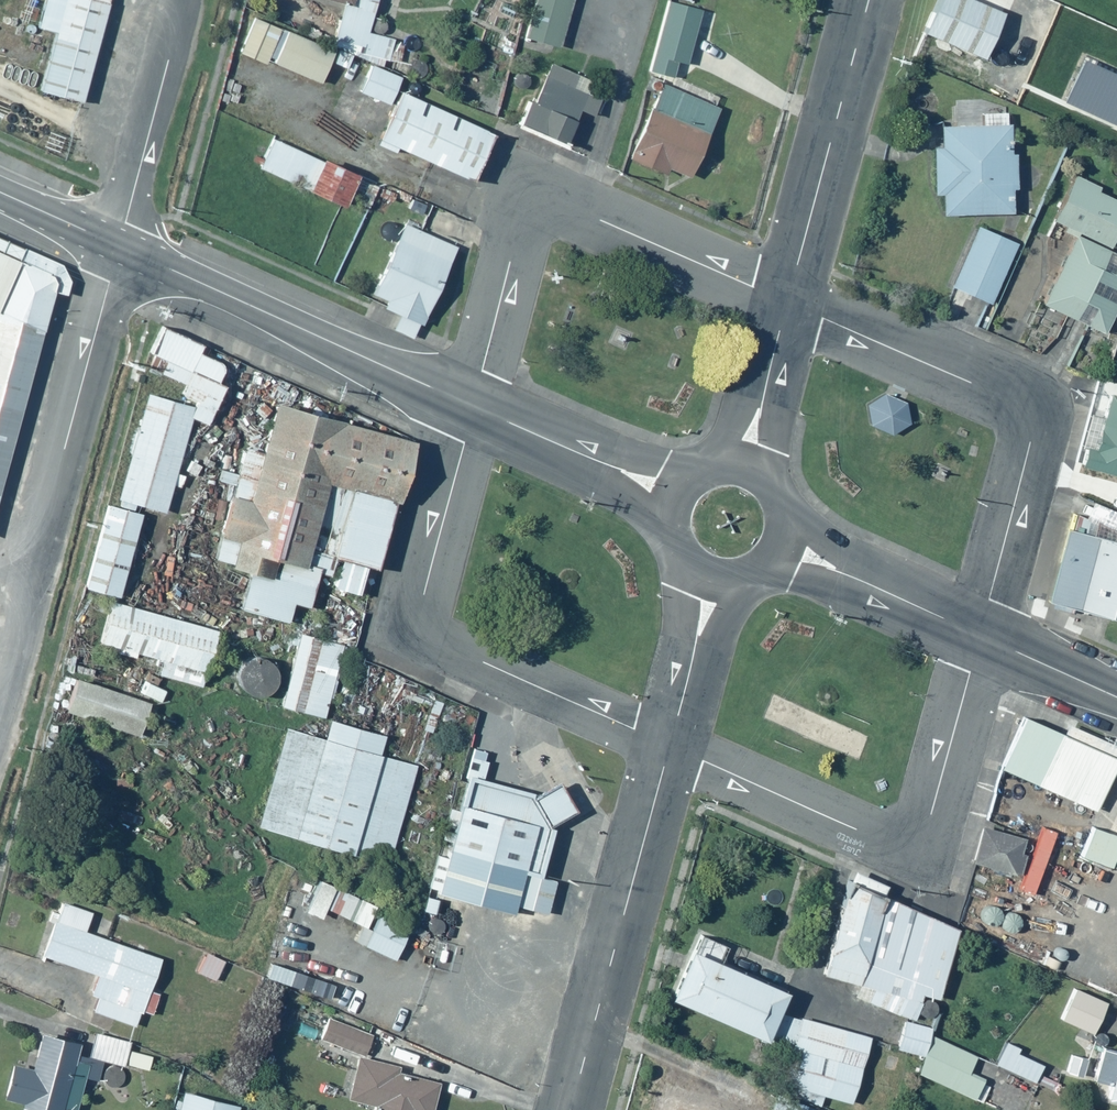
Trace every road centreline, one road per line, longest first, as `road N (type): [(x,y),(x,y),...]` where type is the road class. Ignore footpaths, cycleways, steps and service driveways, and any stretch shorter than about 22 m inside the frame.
road 1 (unclassified): [(476,408),(423,598),(431,632),(442,645),(672,746)]
road 2 (unclassified): [(983,636),(1030,449),(1029,416),(789,304)]
road 3 (unclassified): [(672,746),(890,844),(916,842),(936,816),(983,636)]
road 4 (unclassified): [(789,304),(574,208),(542,210),(519,231),(476,408)]
road 5 (residential): [(0,703),(121,248)]
road 6 (tertiary): [(121,248),(476,408)]
road 7 (residential): [(672,746),(573,1109)]
road 8 (residential): [(789,304),(871,0)]
road 9 (residential): [(121,248),(189,0)]
road 10 (tertiary): [(476,408),(678,495)]
road 11 (tertiary): [(784,546),(983,636)]
road 12 (residential): [(718,580),(672,746)]
road 13 (residential): [(747,466),(789,304)]
road 14 (tertiary): [(983,636),(1116,697)]
road 15 (tertiary): [(0,193),(121,248)]

